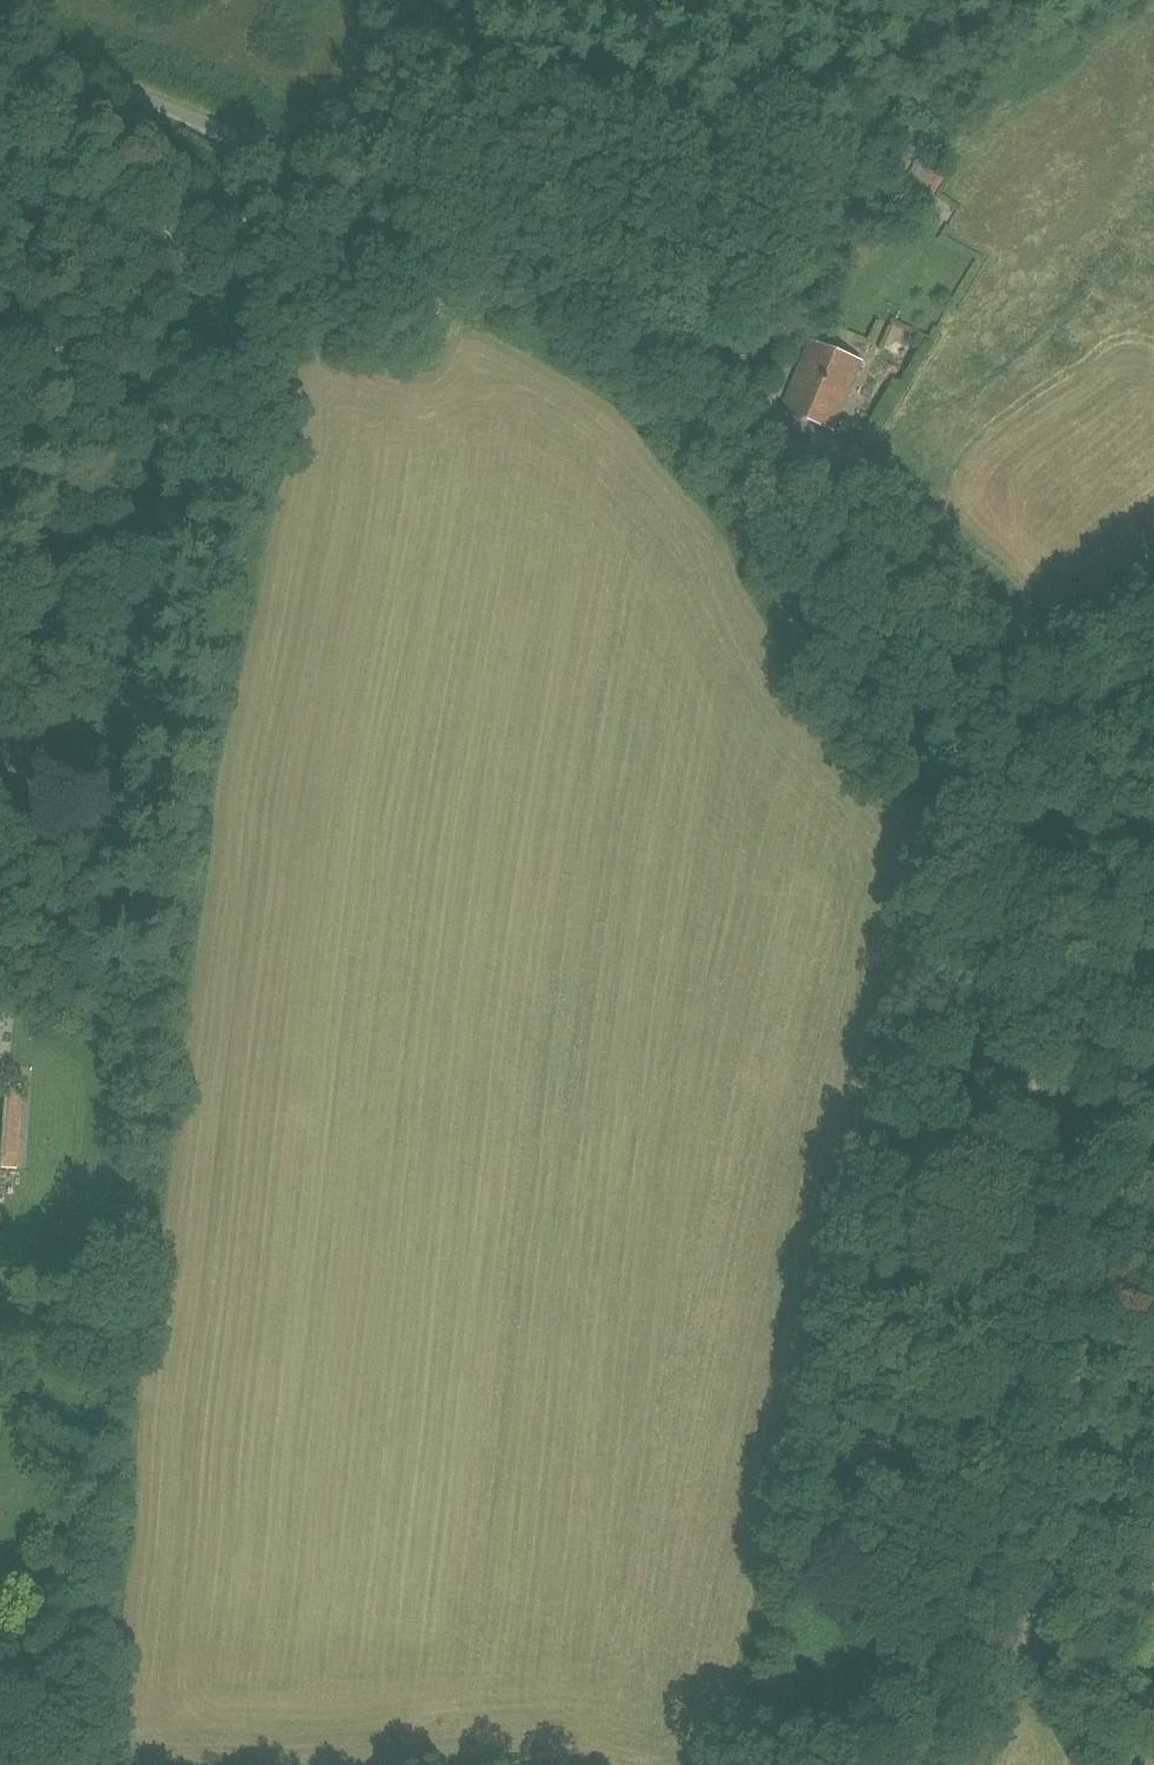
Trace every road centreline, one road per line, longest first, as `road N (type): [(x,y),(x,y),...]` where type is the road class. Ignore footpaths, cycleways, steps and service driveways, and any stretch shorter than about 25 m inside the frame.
road 1 (unclassified): [(1153,736),(952,578),(779,419),(727,354),(685,318),(427,198),(0,44)]
road 2 (unclassified): [(967,1764),(1153,1349)]

